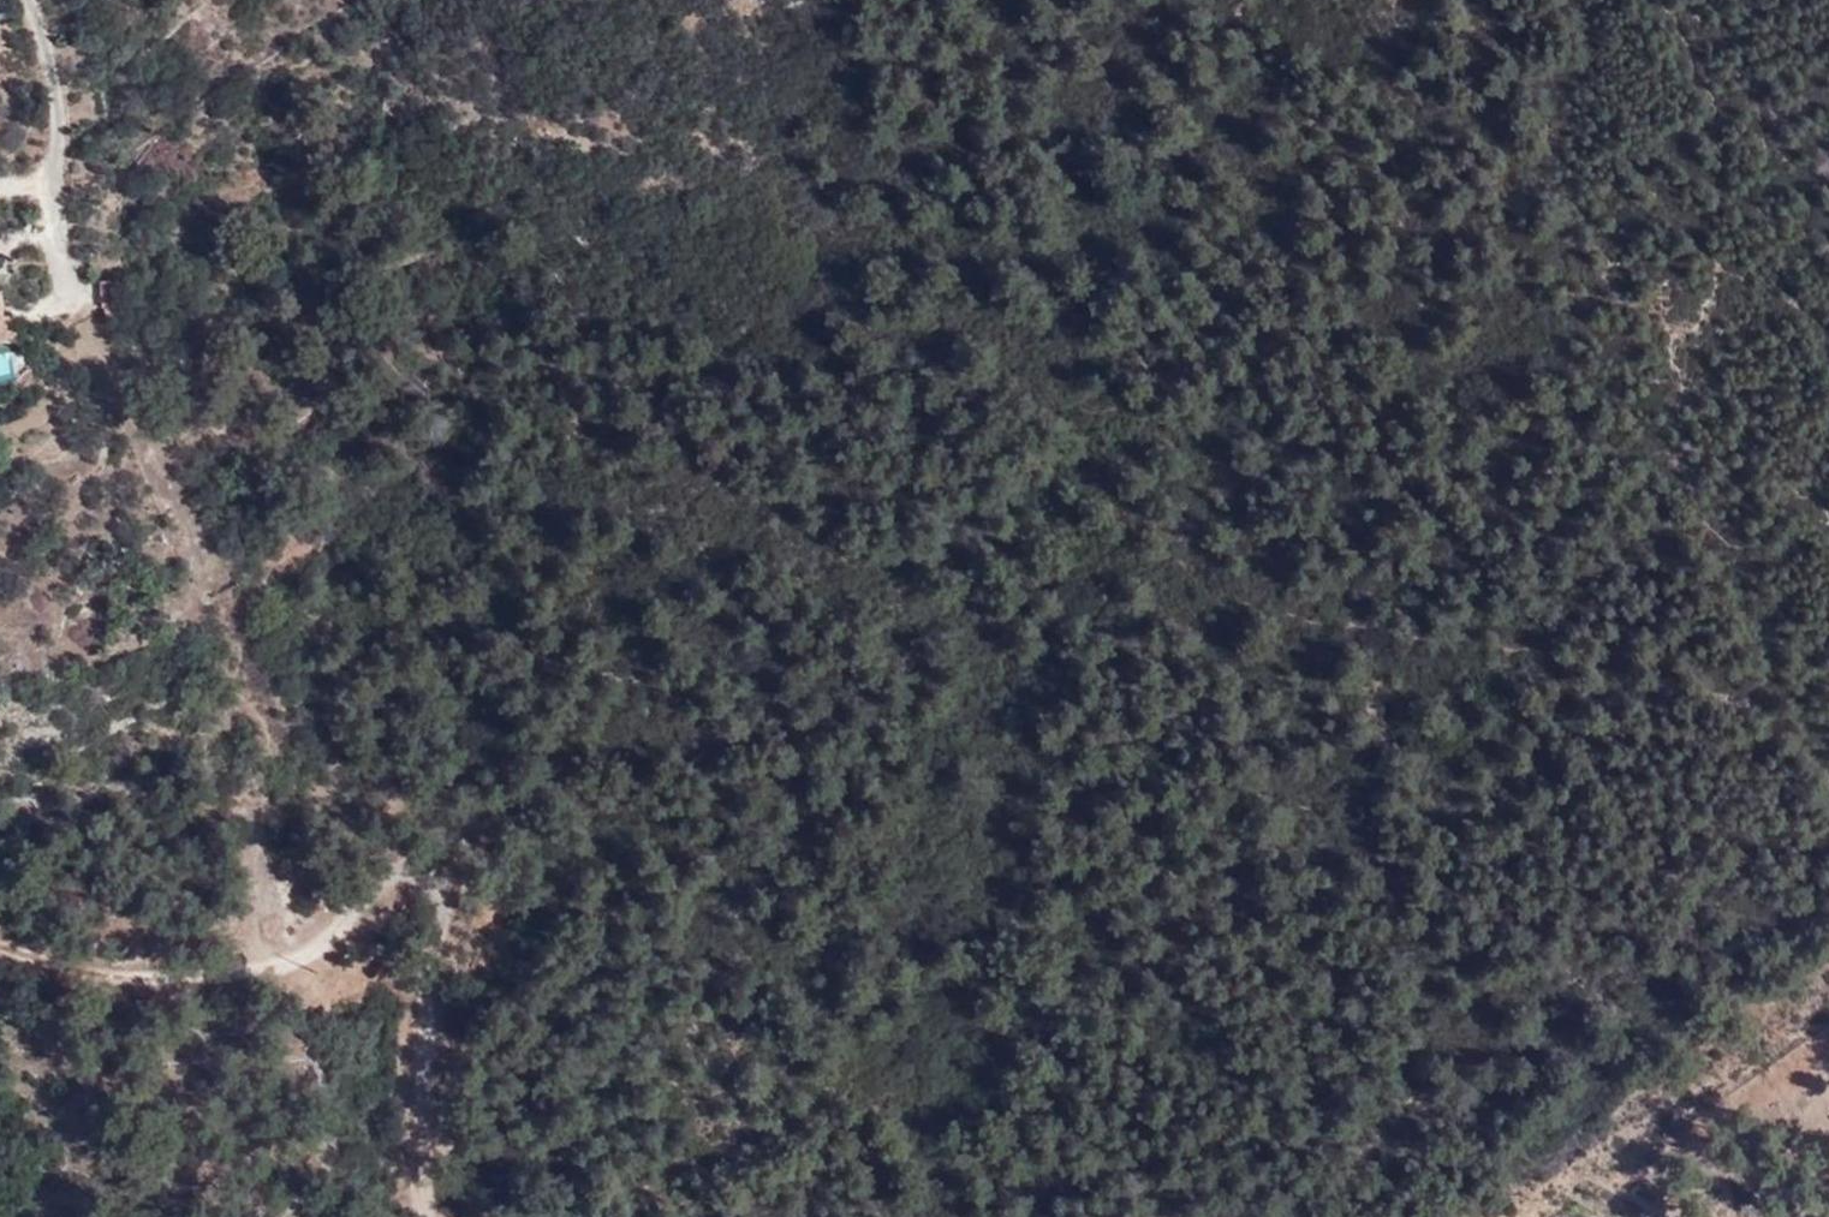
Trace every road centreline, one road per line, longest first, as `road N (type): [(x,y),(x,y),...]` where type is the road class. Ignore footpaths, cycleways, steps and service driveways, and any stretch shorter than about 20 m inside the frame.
road 1 (track): [(30,0),(59,92),(47,191),(77,305),(158,438),(227,587),(269,724),(258,918),(272,957)]

